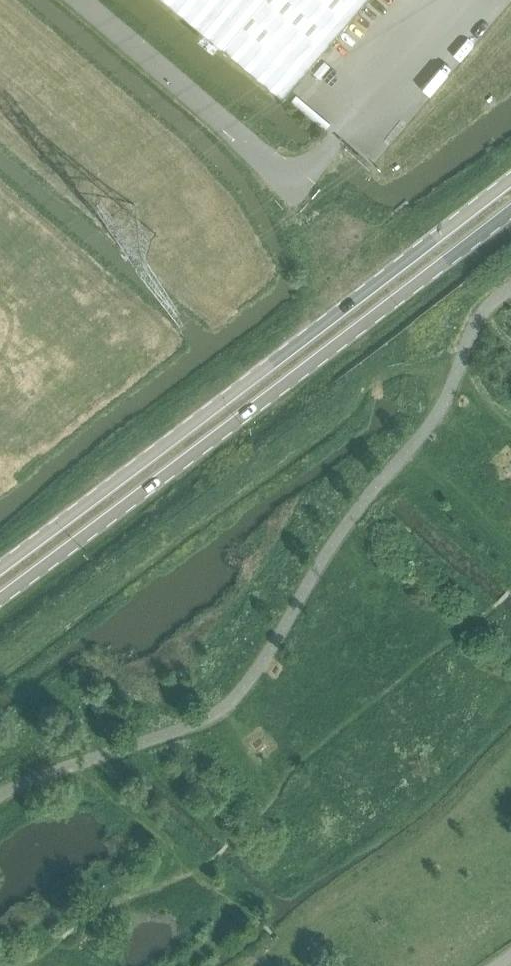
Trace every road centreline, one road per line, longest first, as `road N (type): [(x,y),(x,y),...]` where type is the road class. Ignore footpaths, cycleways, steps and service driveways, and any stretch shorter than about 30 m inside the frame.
road 1 (primary): [(510,176),(0,565)]
road 2 (primary): [(0,596),(510,209)]
road 3 (unclassified): [(306,196),(79,0)]

